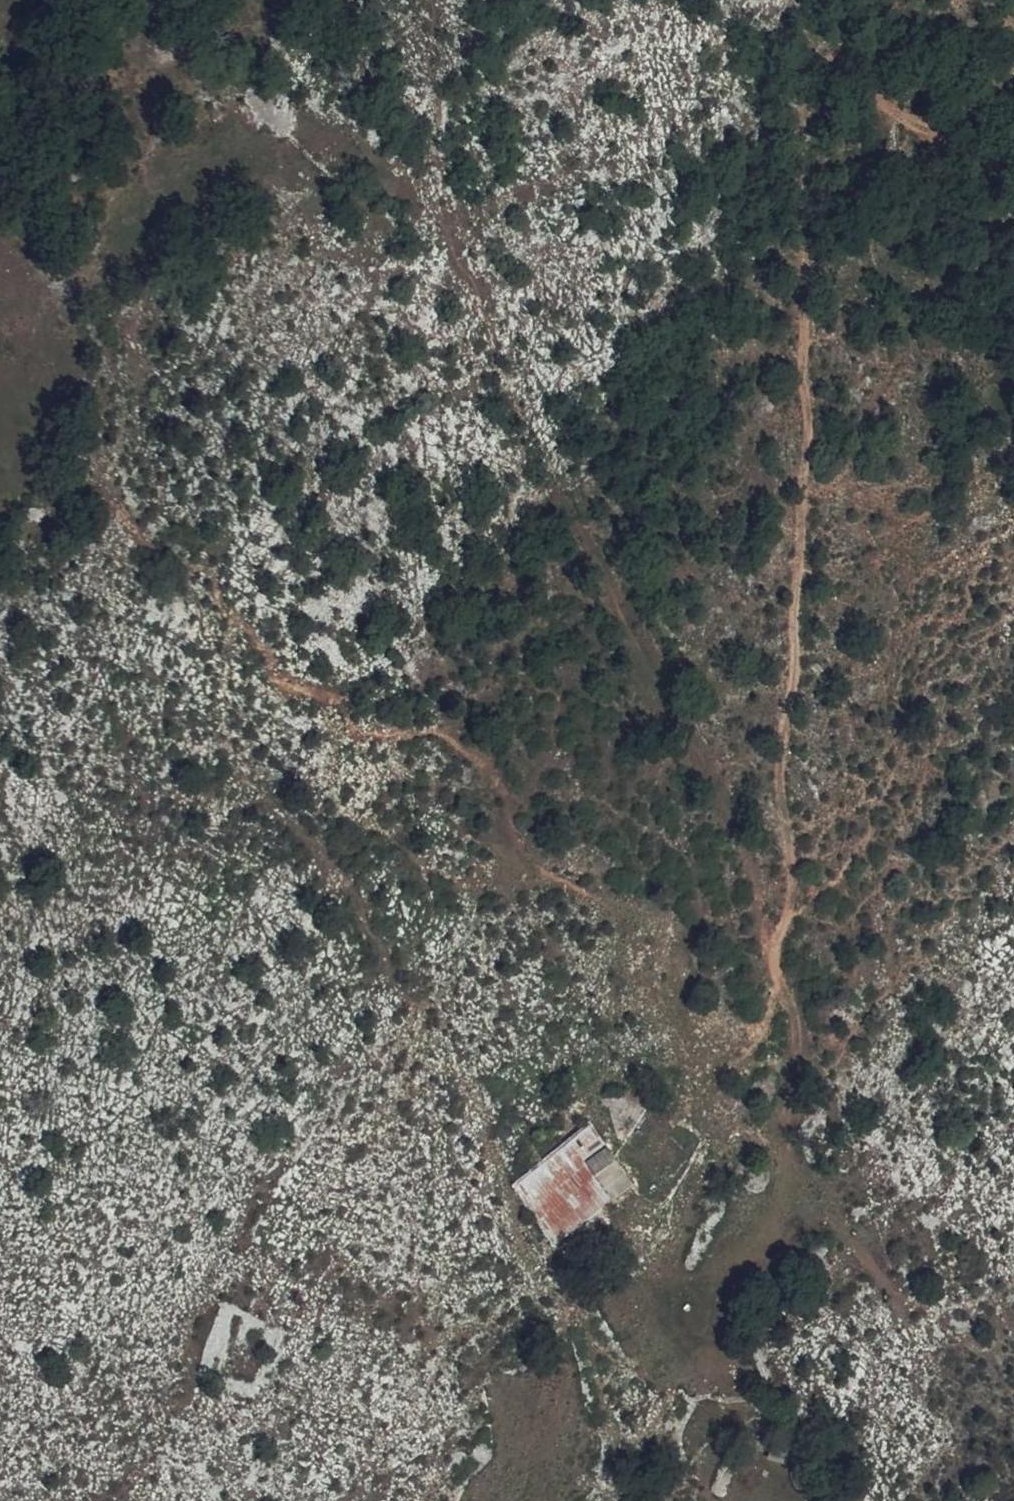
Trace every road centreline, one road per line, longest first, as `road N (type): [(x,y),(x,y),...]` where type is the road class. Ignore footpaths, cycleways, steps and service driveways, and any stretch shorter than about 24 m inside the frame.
road 1 (track): [(1013,171),(886,109),(847,49),(810,73),(808,424),(779,780),(793,874),(773,949)]
road 2 (track): [(773,949),(803,1034),(791,1161),(665,1401)]

